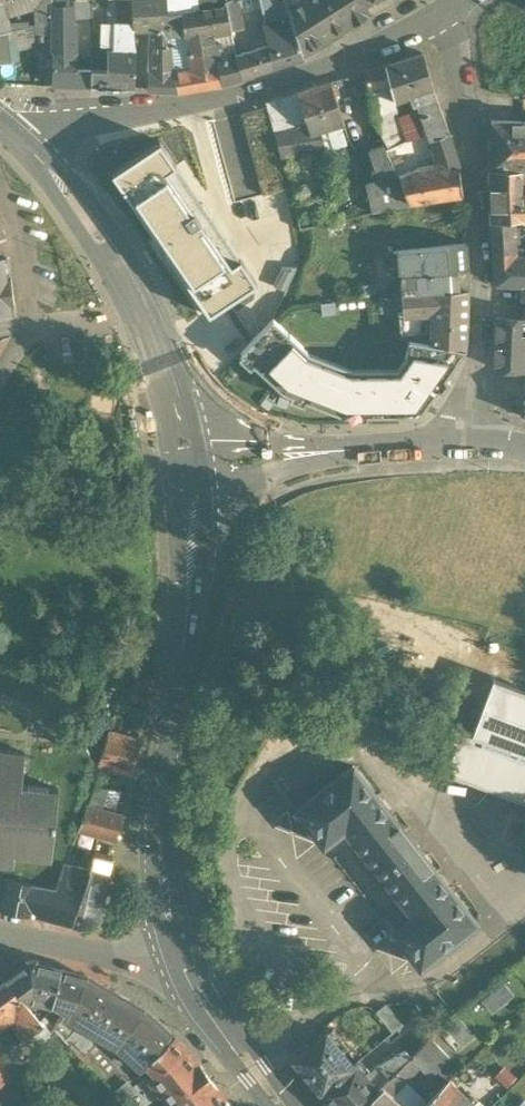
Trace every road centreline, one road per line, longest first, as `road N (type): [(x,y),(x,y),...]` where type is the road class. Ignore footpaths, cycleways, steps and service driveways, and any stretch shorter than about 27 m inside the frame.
road 1 (tertiary): [(179,963),(161,878),(160,810),(184,657),(189,468)]
road 2 (residential): [(441,21),(272,89),(77,127),(31,151)]
road 3 (residential): [(441,21),(476,194),(482,305),(464,447)]
road 4 (tertiary): [(189,468),(160,362),(128,284),(31,151)]
road 5 (residential): [(189,468),(464,447)]
road 6 (residential): [(0,934),(144,967),(179,963)]
road 7 (tertiary): [(179,963),(214,1025),(279,1105)]

